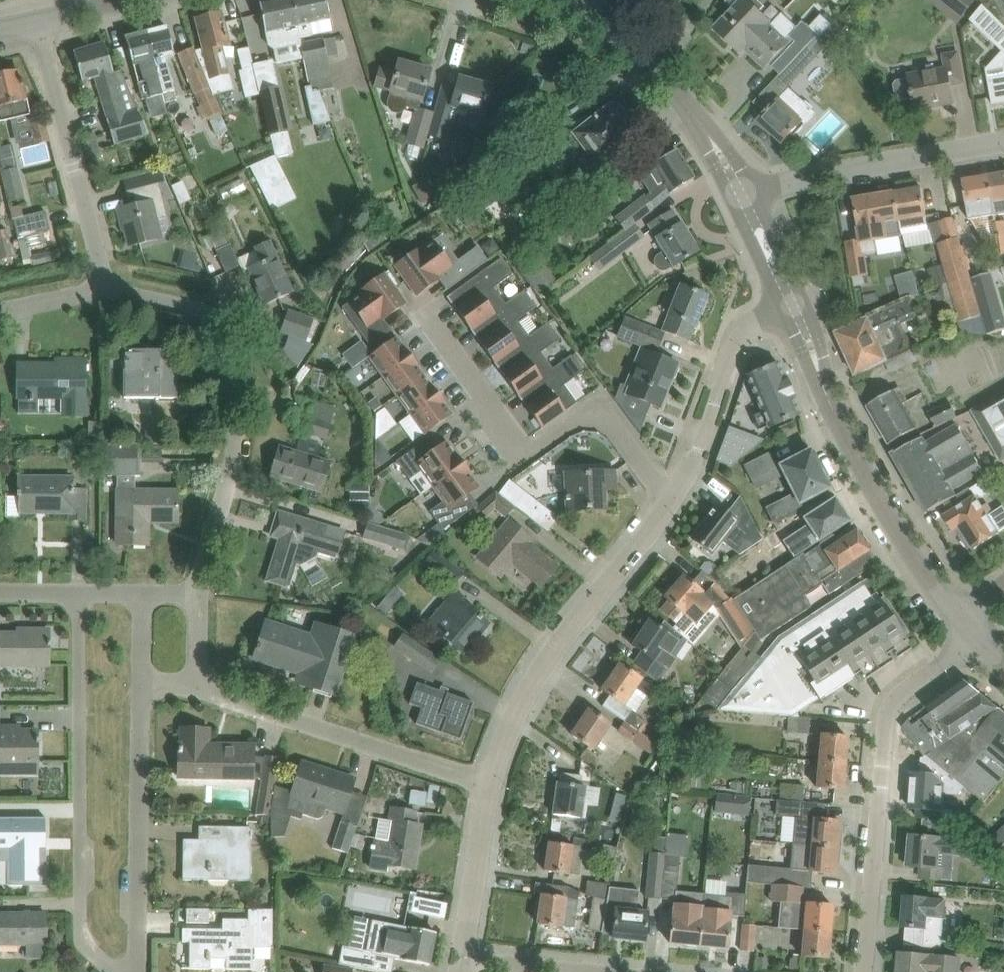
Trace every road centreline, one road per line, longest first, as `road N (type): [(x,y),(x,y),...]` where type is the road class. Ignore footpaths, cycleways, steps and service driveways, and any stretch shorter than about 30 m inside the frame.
road 1 (residential): [(673,503),(597,405),(520,456),(416,304)]
road 2 (unclassified): [(201,594),(240,457),(238,359),(221,323),(188,301),(113,292)]
road 3 (residential): [(119,971),(81,924),(81,593)]
road 4 (unclassified): [(863,971),(887,717),(897,696),(976,641)]
road 5 (tertiary): [(787,298),(893,528),(958,620)]
road 6 (unclassified): [(490,783),(547,662),(673,503)]
road 7 (residential): [(490,783),(198,688)]
road 8 (residential): [(136,971),(141,683)]
road 9 (unclassified): [(113,292),(47,20)]
road 10 (tertiary): [(560,0),(645,60),(696,115),(744,192)]
road 11 (residential): [(744,192),(1003,145)]
road 12 (unclassified): [(673,503),(737,329),(787,298)]
road 13 (unclassified): [(462,958),(490,783)]
road 14 (unclassified): [(597,971),(462,958)]

